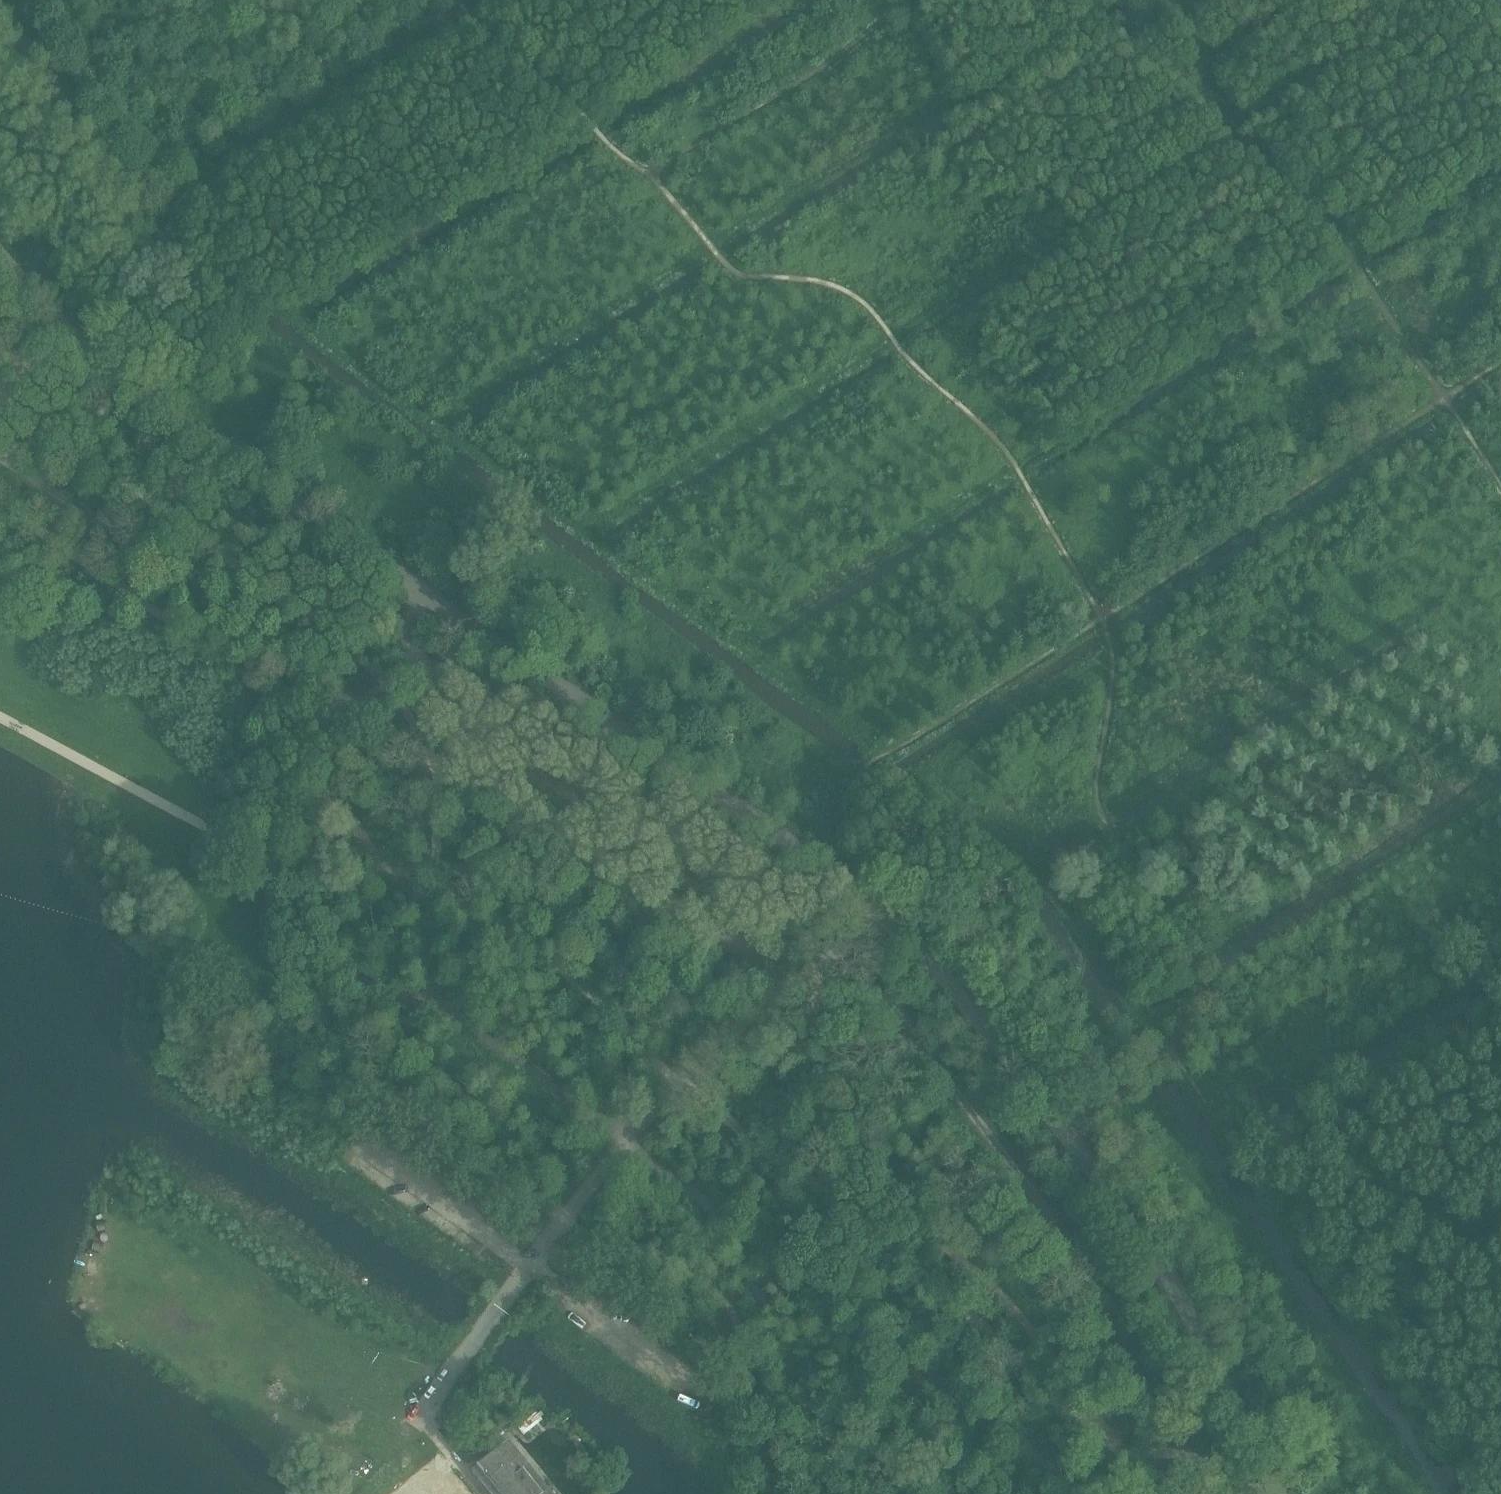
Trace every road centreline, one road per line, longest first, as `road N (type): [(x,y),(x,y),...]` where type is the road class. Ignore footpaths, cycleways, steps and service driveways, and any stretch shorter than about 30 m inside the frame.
road 1 (unclassified): [(0,258),(70,336),(891,919),(939,967),(1075,1141),(1219,1376),(1278,1493)]

